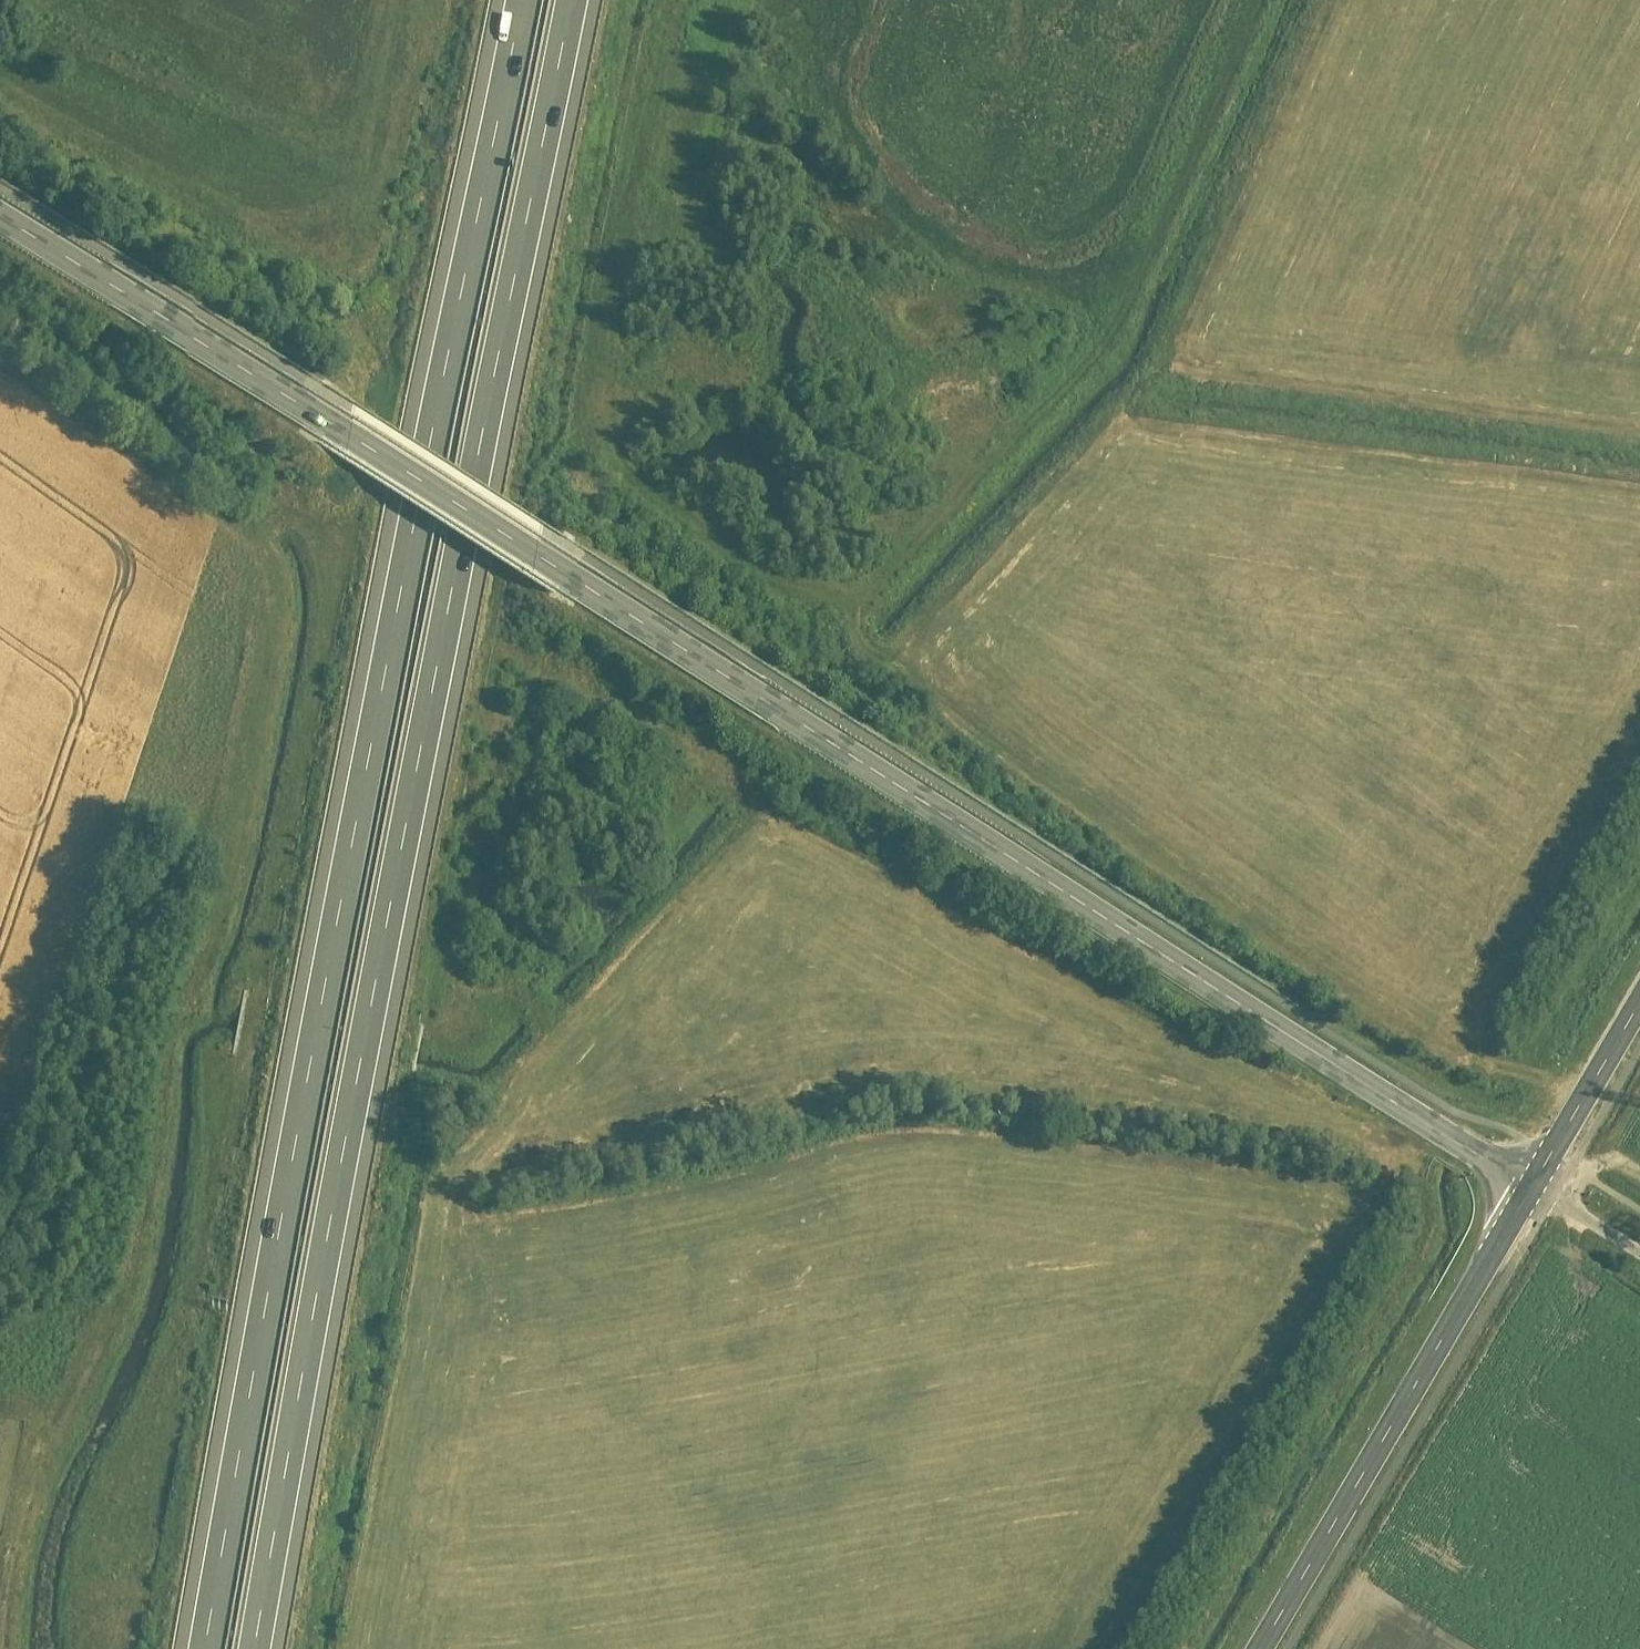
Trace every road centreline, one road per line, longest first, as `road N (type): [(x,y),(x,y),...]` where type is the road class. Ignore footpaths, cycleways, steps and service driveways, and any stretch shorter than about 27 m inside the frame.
road 1 (tertiary): [(0,232),(1525,1189)]
road 2 (motorway): [(254,1648),(424,727),(573,0)]
road 3 (motorway): [(522,0),(375,719),(207,1648)]
road 4 (track): [(0,384),(262,571),(234,842),(176,1024),(141,1217),(109,1324),(53,1419),(0,1610)]
road 5 (tertiary): [(1259,1648),(1525,1189)]
road 6 (tertiary): [(1525,1189),(1639,997)]
road 7 (track): [(1639,1260),(1525,1189)]

